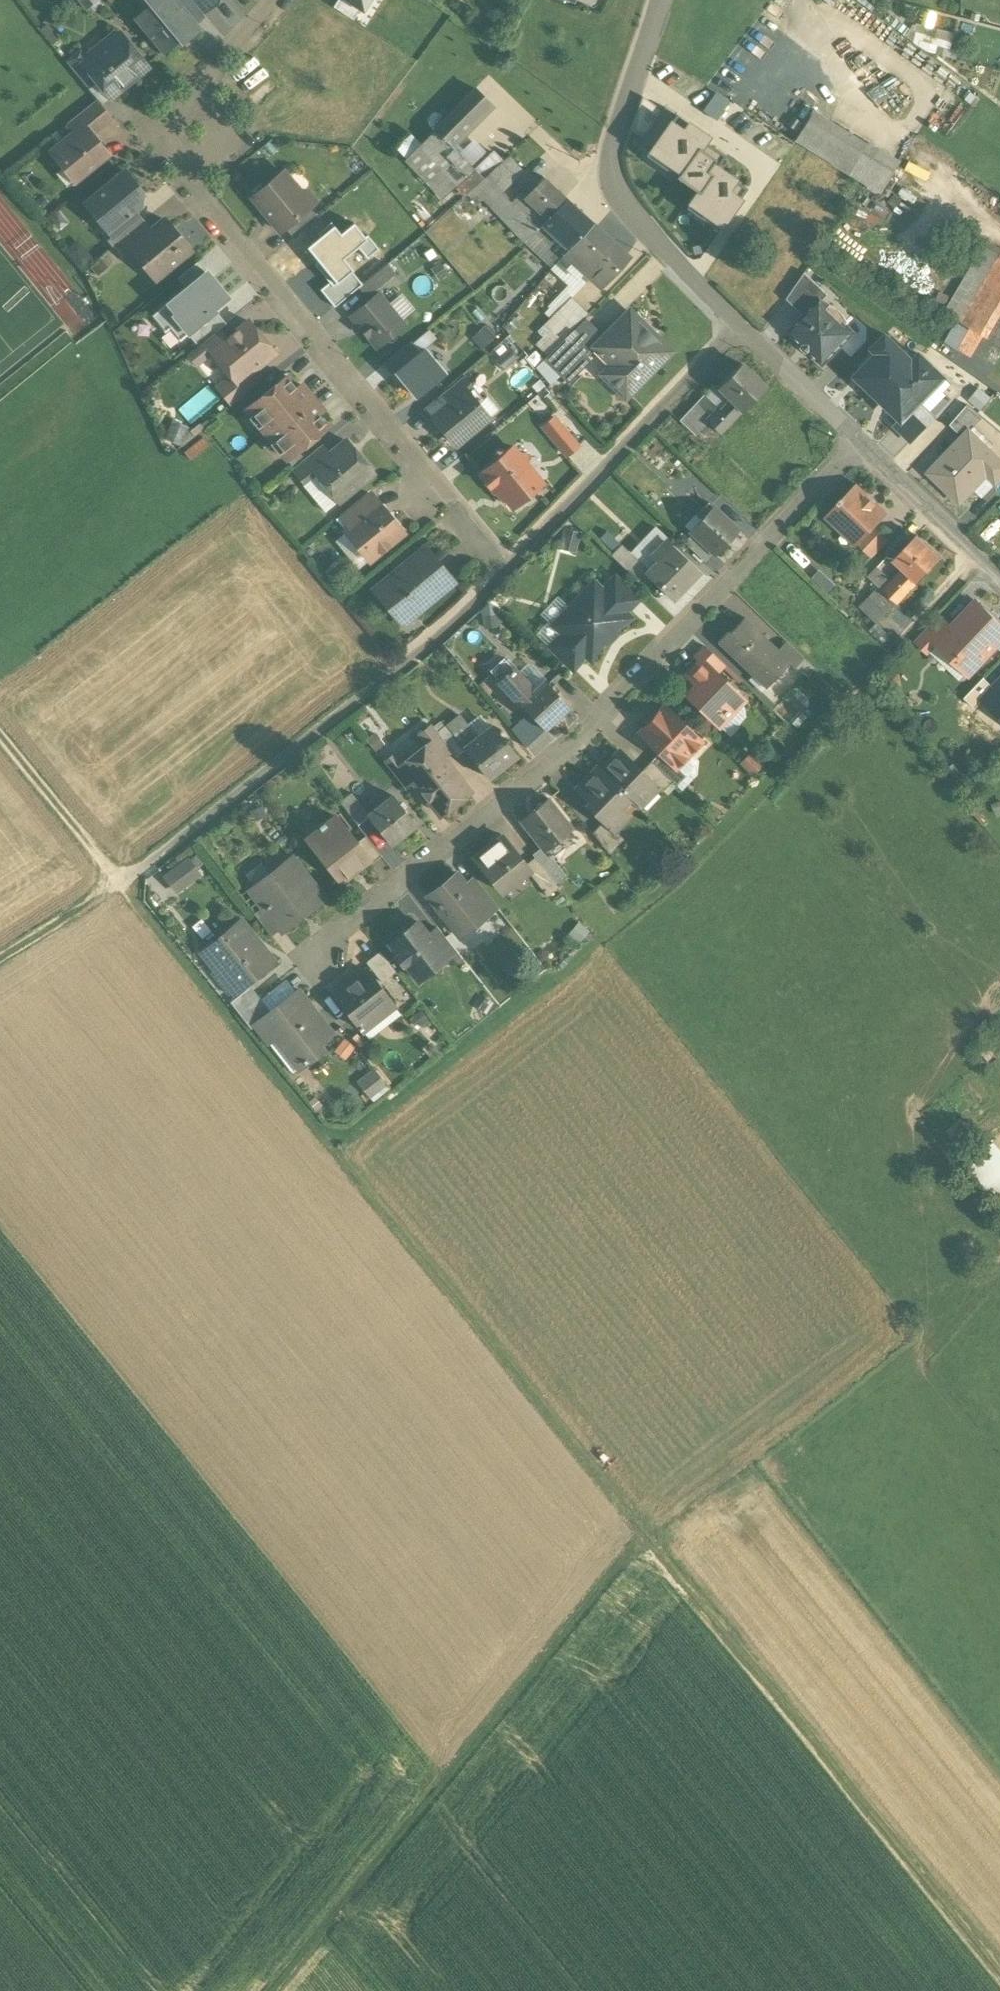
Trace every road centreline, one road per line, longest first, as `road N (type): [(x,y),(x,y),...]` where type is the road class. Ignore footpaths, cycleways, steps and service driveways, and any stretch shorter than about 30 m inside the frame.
road 1 (track): [(0,735),(332,1147),(674,877),(863,680)]
road 2 (track): [(332,1147),(999,1966)]
road 3 (track): [(129,877),(462,618),(738,324)]
road 4 (residential): [(858,443),(570,748),(313,954)]
road 5 (track): [(662,1550),(300,1990)]
road 6 (residential): [(659,0),(611,154),(612,188),(622,212),(858,443)]
road 7 (residential): [(179,163),(428,481)]
road 8 (residential): [(858,443),(999,581)]
road 9 (track): [(129,877),(0,958)]
road 10 (residential): [(272,0),(182,113)]
road 11 (residential): [(179,163),(207,167),(227,143),(213,114),(182,113)]

